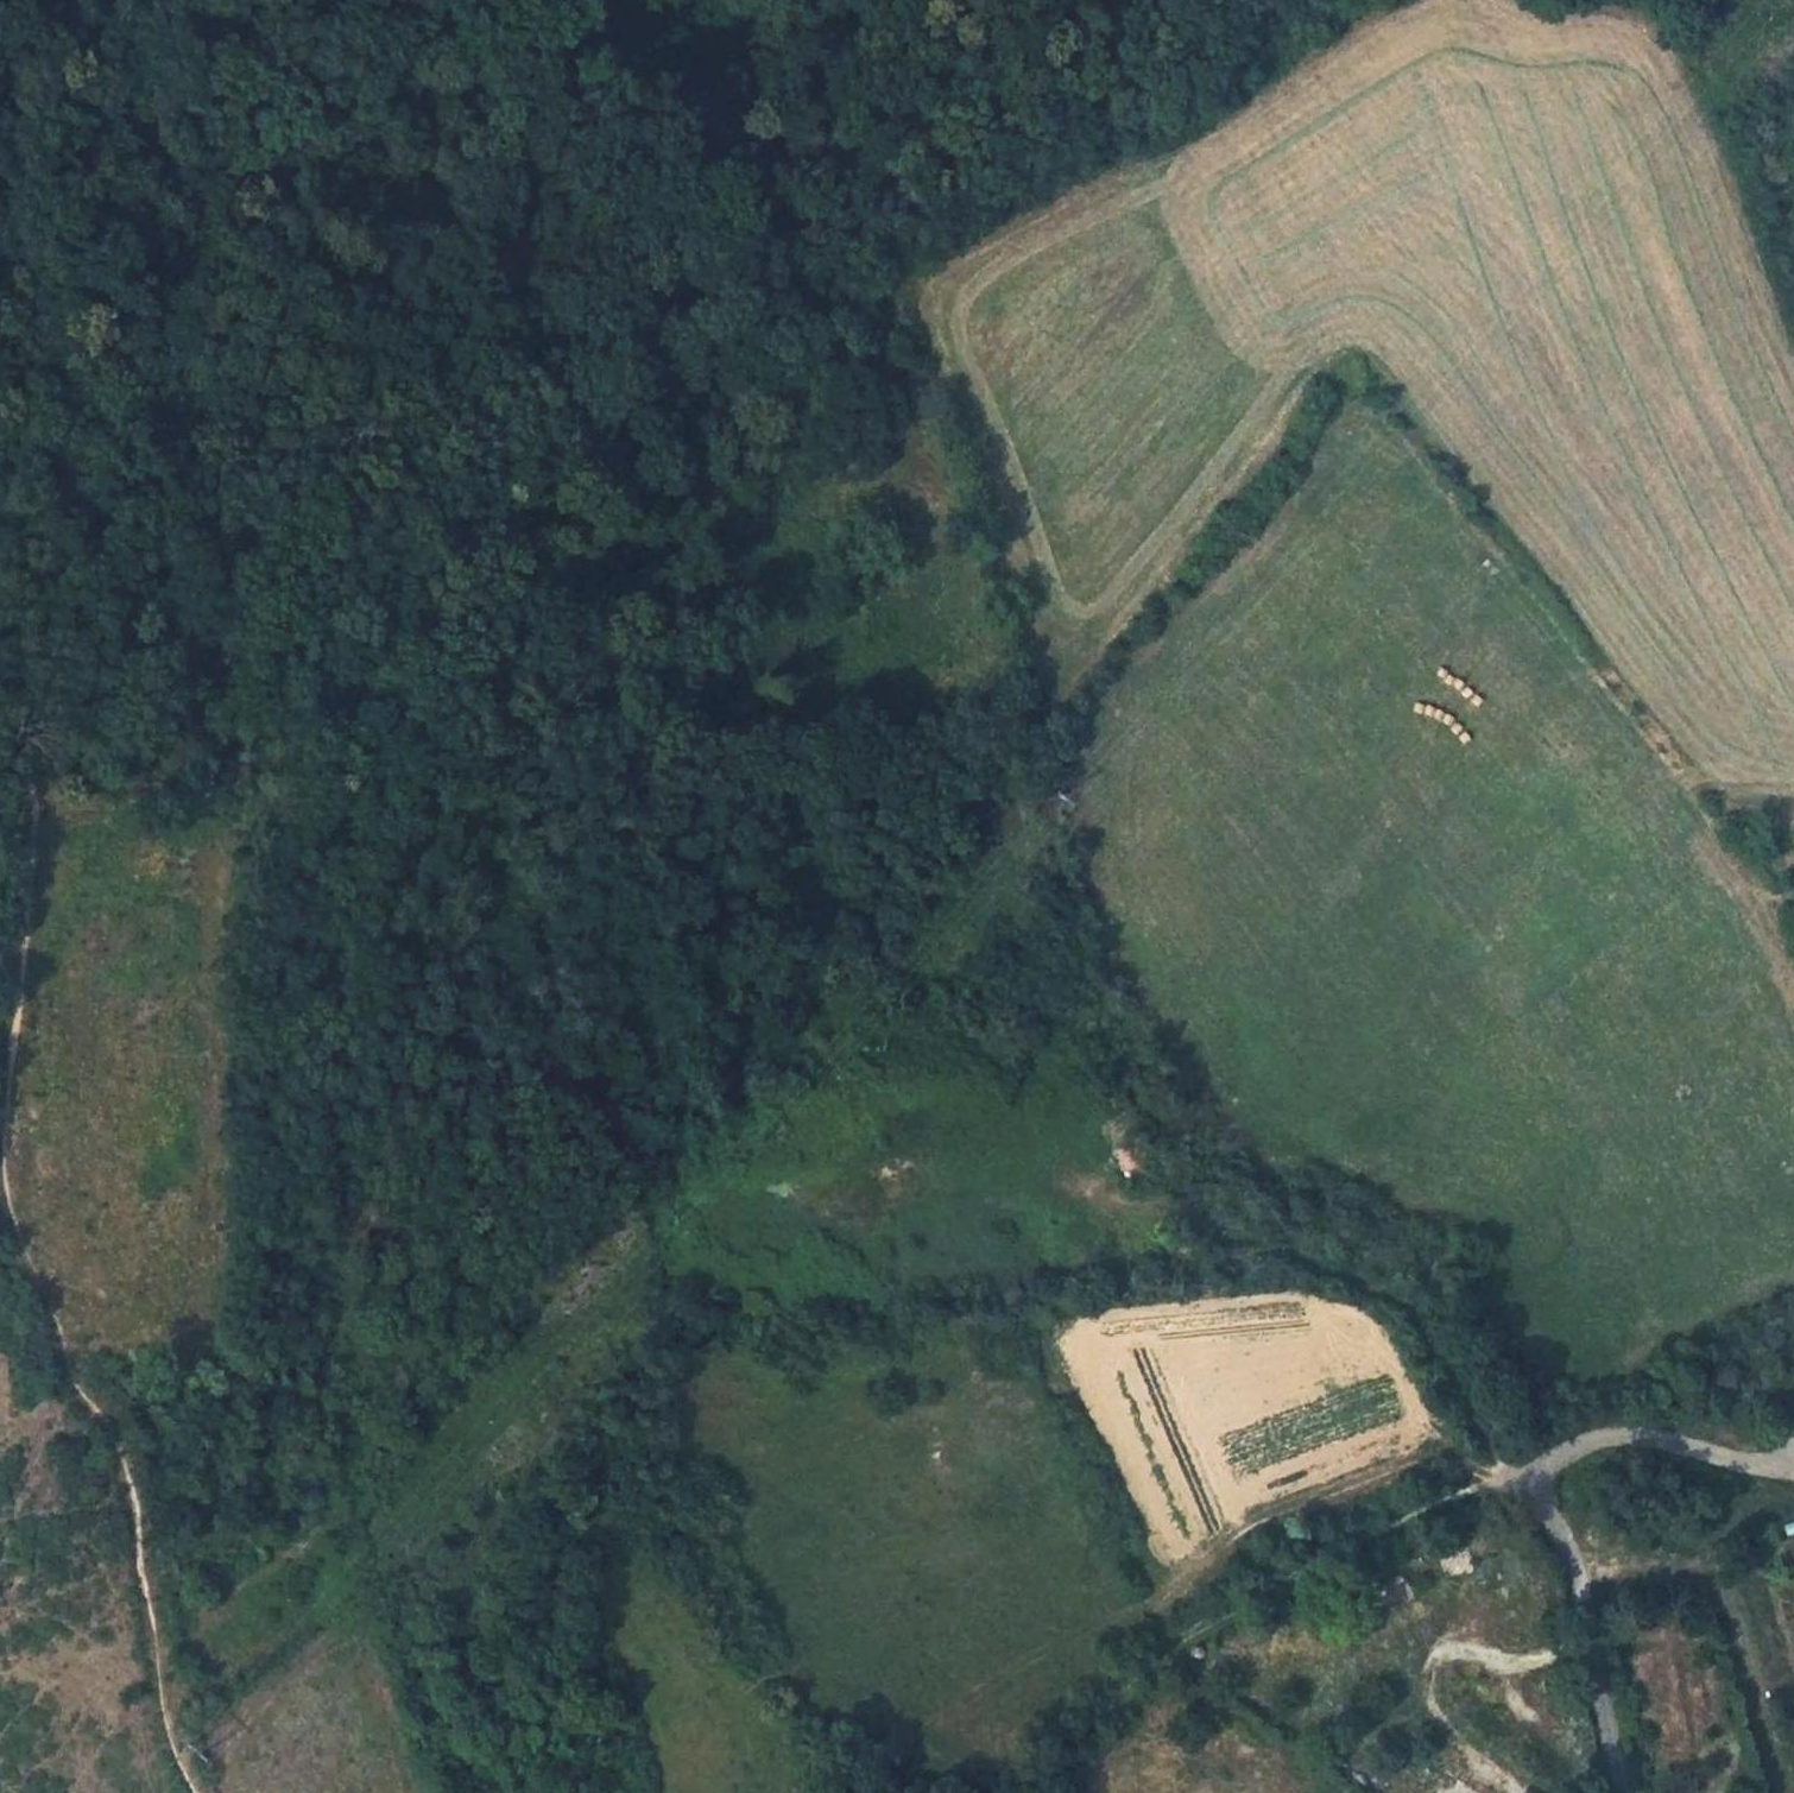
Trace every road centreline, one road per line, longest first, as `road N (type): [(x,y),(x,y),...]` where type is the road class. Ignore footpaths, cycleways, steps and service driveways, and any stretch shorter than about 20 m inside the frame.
road 1 (track): [(1537,1469),(1452,1496),(1193,1631),(1017,1792)]
road 2 (unclassified): [(1793,1457),(1759,1462),(1631,1436),(1594,1440),(1537,1469),(1540,1502),(1578,1588),(1632,1792)]

